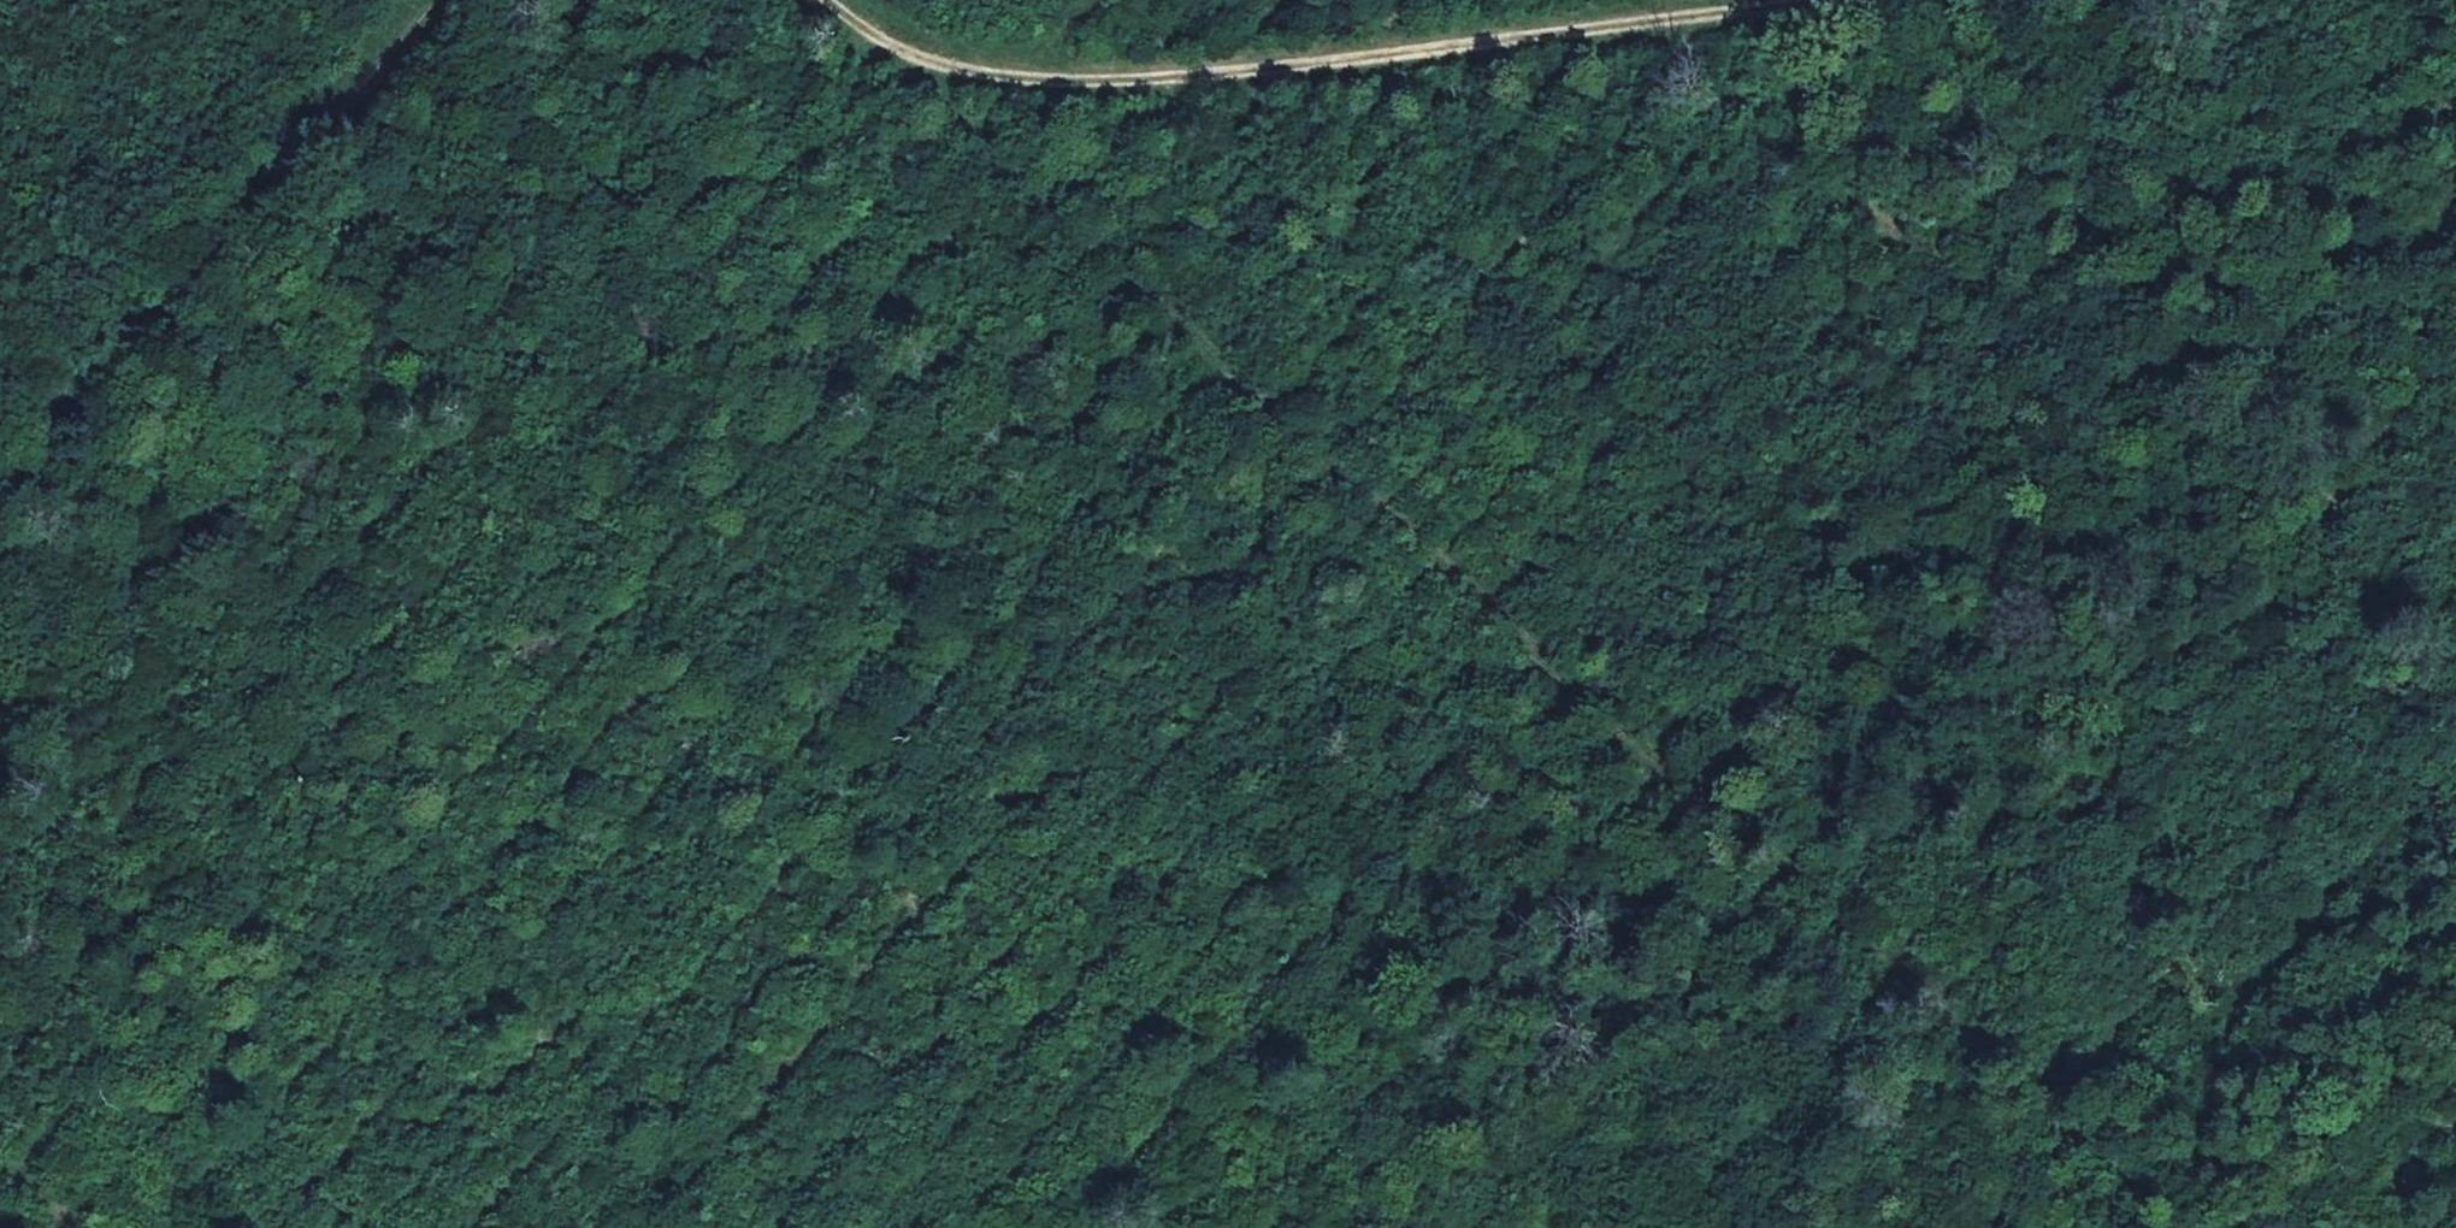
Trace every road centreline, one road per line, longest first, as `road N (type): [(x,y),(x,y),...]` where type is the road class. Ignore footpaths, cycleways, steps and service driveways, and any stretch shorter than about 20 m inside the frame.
road 1 (track): [(1818,0),(1156,80),(959,74),(868,41),(824,0)]
road 2 (track): [(425,0),(0,489)]

